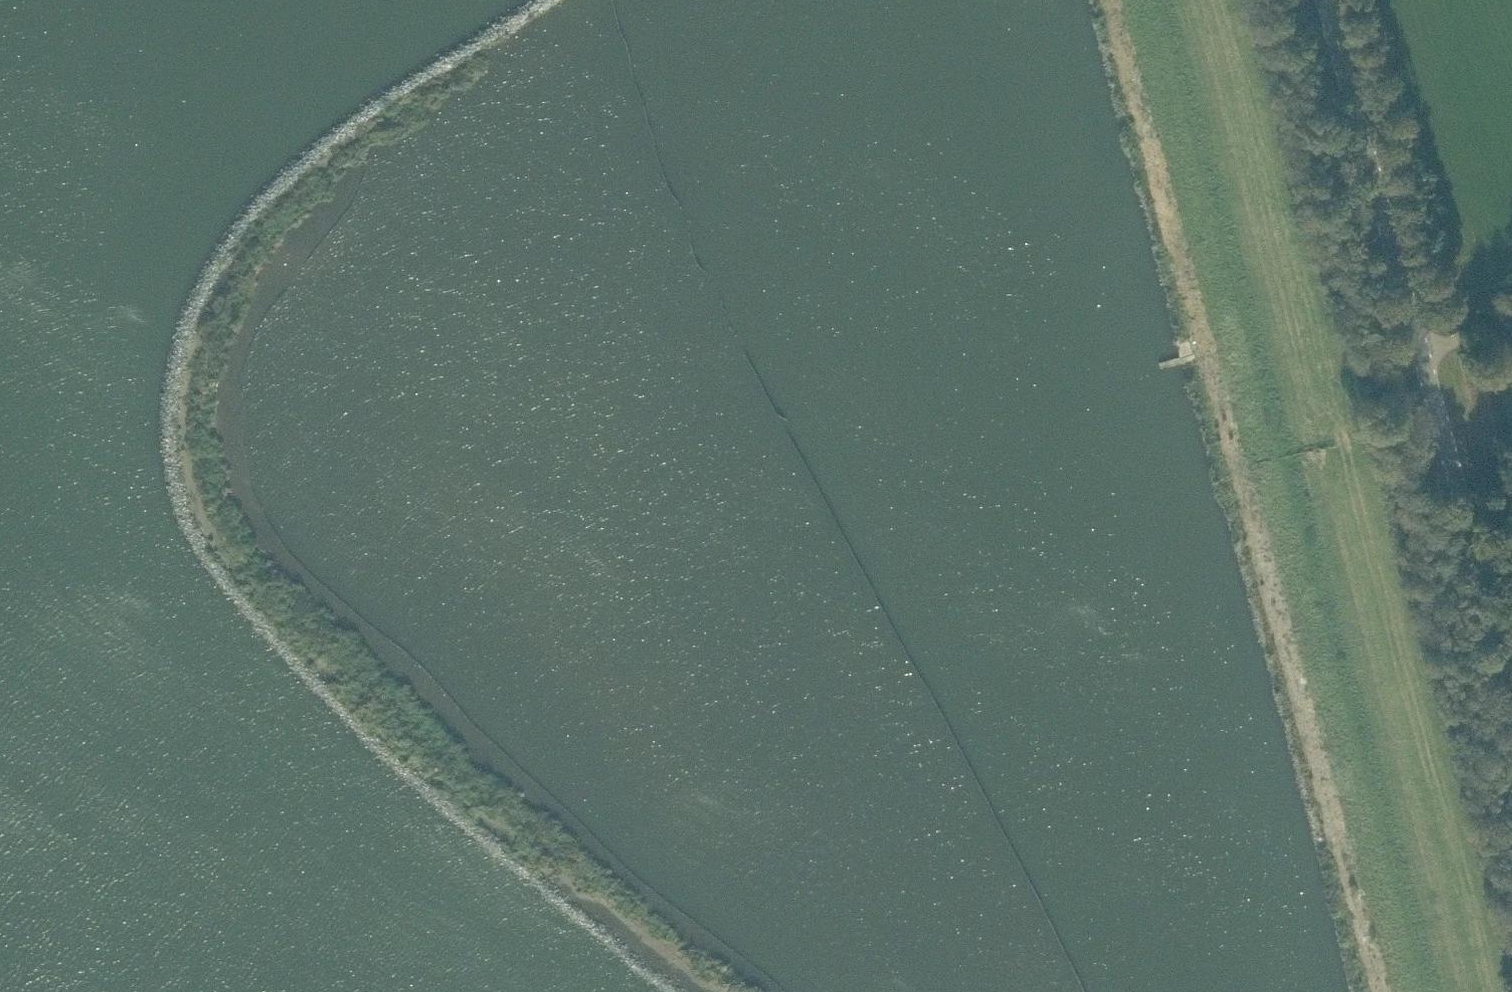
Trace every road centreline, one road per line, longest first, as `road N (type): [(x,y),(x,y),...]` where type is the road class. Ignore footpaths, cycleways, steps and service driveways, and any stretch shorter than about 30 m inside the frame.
road 1 (unclassified): [(1314,0),(1511,710)]
road 2 (track): [(1511,336),(1355,373)]

